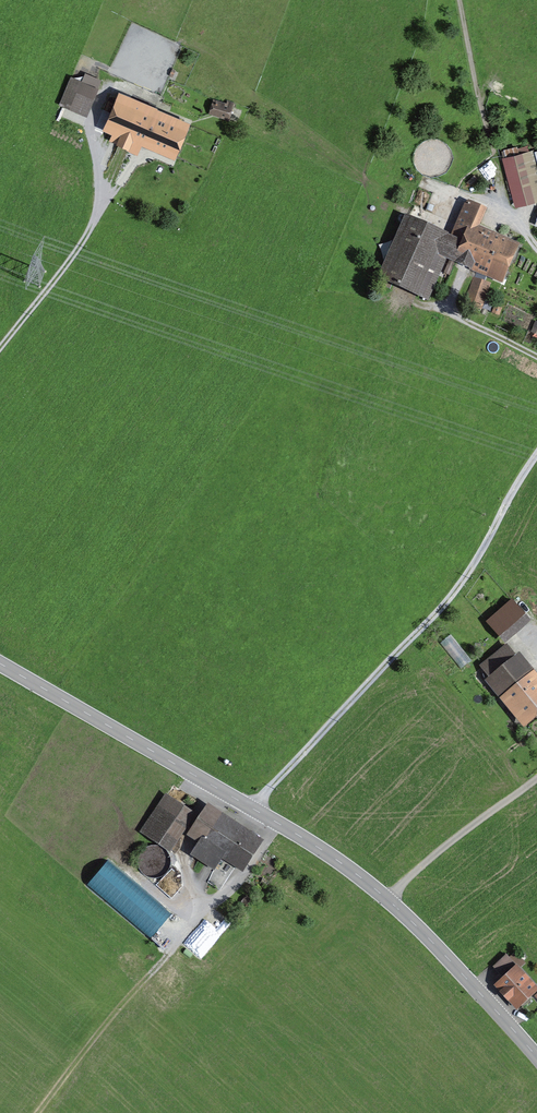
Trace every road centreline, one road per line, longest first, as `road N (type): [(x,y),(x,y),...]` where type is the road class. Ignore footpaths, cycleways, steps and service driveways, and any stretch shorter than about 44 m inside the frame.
road 1 (secondary): [(536,1059),(443,952),(356,875),(272,818),(0,667)]

